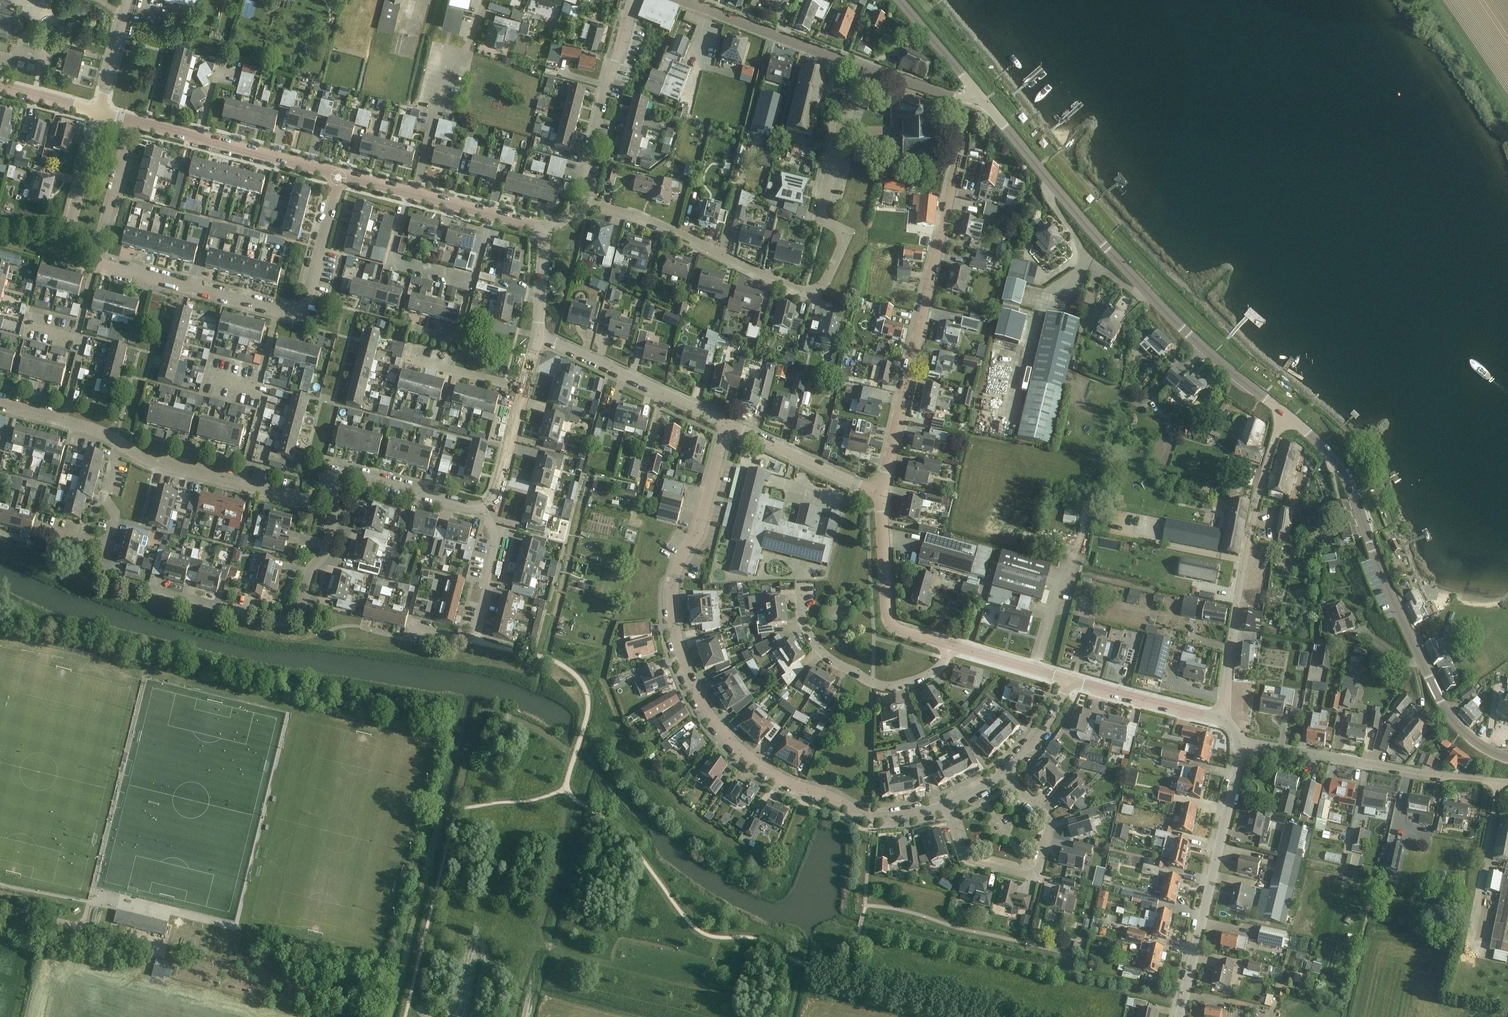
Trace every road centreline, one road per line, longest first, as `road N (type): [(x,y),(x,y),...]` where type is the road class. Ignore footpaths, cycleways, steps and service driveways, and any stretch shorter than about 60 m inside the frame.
road 1 (residential): [(948,806),(869,815),(773,772),(710,715),(677,641),(673,594),(708,504),(726,422)]
road 2 (residential): [(588,203),(639,215),(793,289),(822,286),(846,236),(821,211),(853,65)]
road 3 (residential): [(881,494),(960,139),(949,115),(883,84),(878,72)]
road 4 (tertiary): [(1284,411),(1155,299),(979,96)]
road 5 (tertiary): [(1507,758),(1471,738),(1446,710),(1389,591),(1352,488),(1334,458),(1284,411)]
road 6 (residential): [(1221,720),(1242,571),(1284,411)]
road 7 (residential): [(155,589),(281,622),(296,618),(338,504),(326,486)]
road 8 (residential): [(1181,1016),(1243,746)]
road 9 (residential): [(1507,781),(1243,746)]
road 10 (residential): [(1005,771),(1051,822),(1036,877),(965,858),(948,806)]
road 11 (residential): [(954,646),(920,678),(873,682),(834,661),(809,634),(801,583)]
road 12 (residential): [(491,214),(473,282),(390,260),(408,193)]
road 13 (residential): [(326,486),(296,498),(157,463),(120,443)]
road 14 (residential): [(486,0),(465,52),(451,53),(415,195)]
road 15 (residential): [(294,314),(96,263),(98,253)]
road 16 (residential): [(588,203),(585,177),(605,87),(635,0)]
road 17 (residential): [(338,176),(135,121)]
road 18 (residential): [(726,422),(538,336)]
road 19 (residential): [(408,626),(462,640),(477,631),(496,534),(484,507)]
road 20 (residential): [(954,646),(892,623),(881,494)]
road 21 (residential): [(34,528),(106,548),(115,517),(105,500),(120,443)]
road 22 (tertiary): [(853,65),(685,0)]
road 23 (residential): [(881,494),(726,422)]
road 24 (residential): [(484,507),(350,475),(326,486)]
road 25 (residential): [(1221,720),(1071,679)]
road 26 (residential): [(294,314),(307,297),(338,176)]
road 27 (residential): [(98,253),(135,121)]
road 28 (residential): [(484,507),(495,497),(523,388)]
road 29 (residential): [(120,443),(0,403)]
road 30 (tertiary): [(979,96),(900,0)]
road 31 (residential): [(523,388),(405,356)]
road 32 (residential): [(1071,679),(954,646)]

